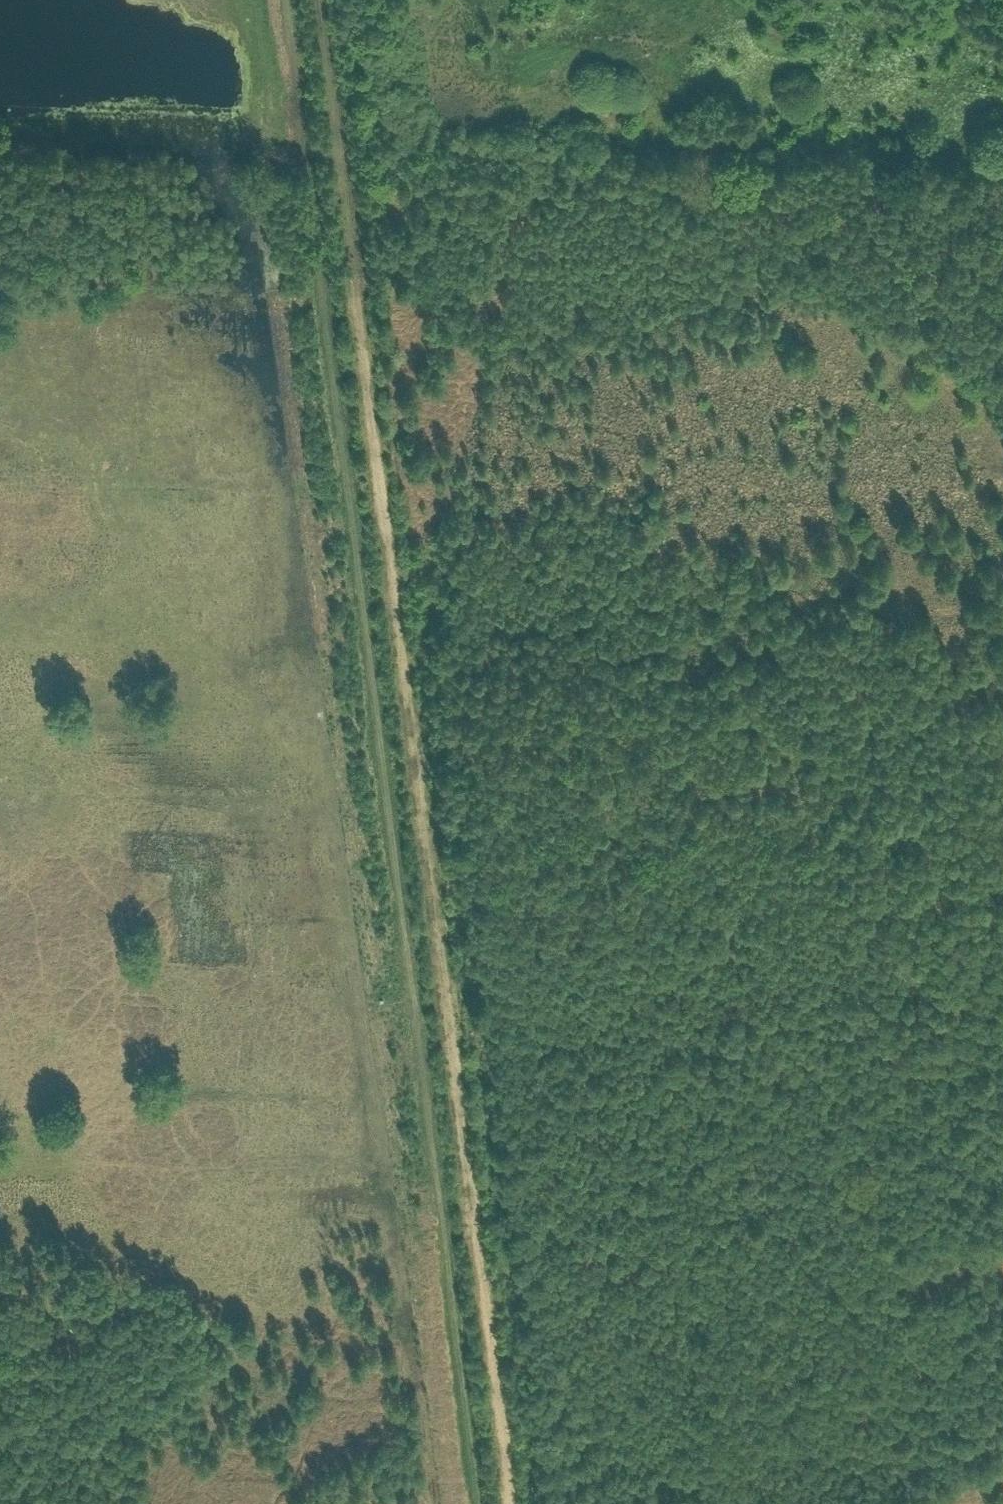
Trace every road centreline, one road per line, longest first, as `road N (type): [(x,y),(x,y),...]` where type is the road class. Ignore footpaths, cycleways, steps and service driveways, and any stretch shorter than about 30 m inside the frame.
road 1 (track): [(321,0),(514,1503)]

